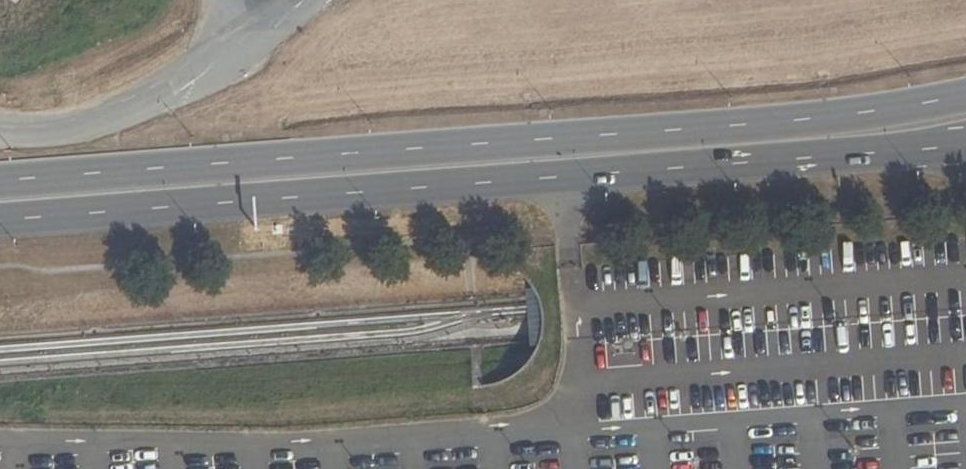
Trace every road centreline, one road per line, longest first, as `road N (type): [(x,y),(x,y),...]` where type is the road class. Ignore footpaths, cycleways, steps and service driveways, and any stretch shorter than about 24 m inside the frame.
road 1 (tertiary): [(965,99),(867,116),(0,182)]
road 2 (tertiary): [(0,221),(929,150)]

